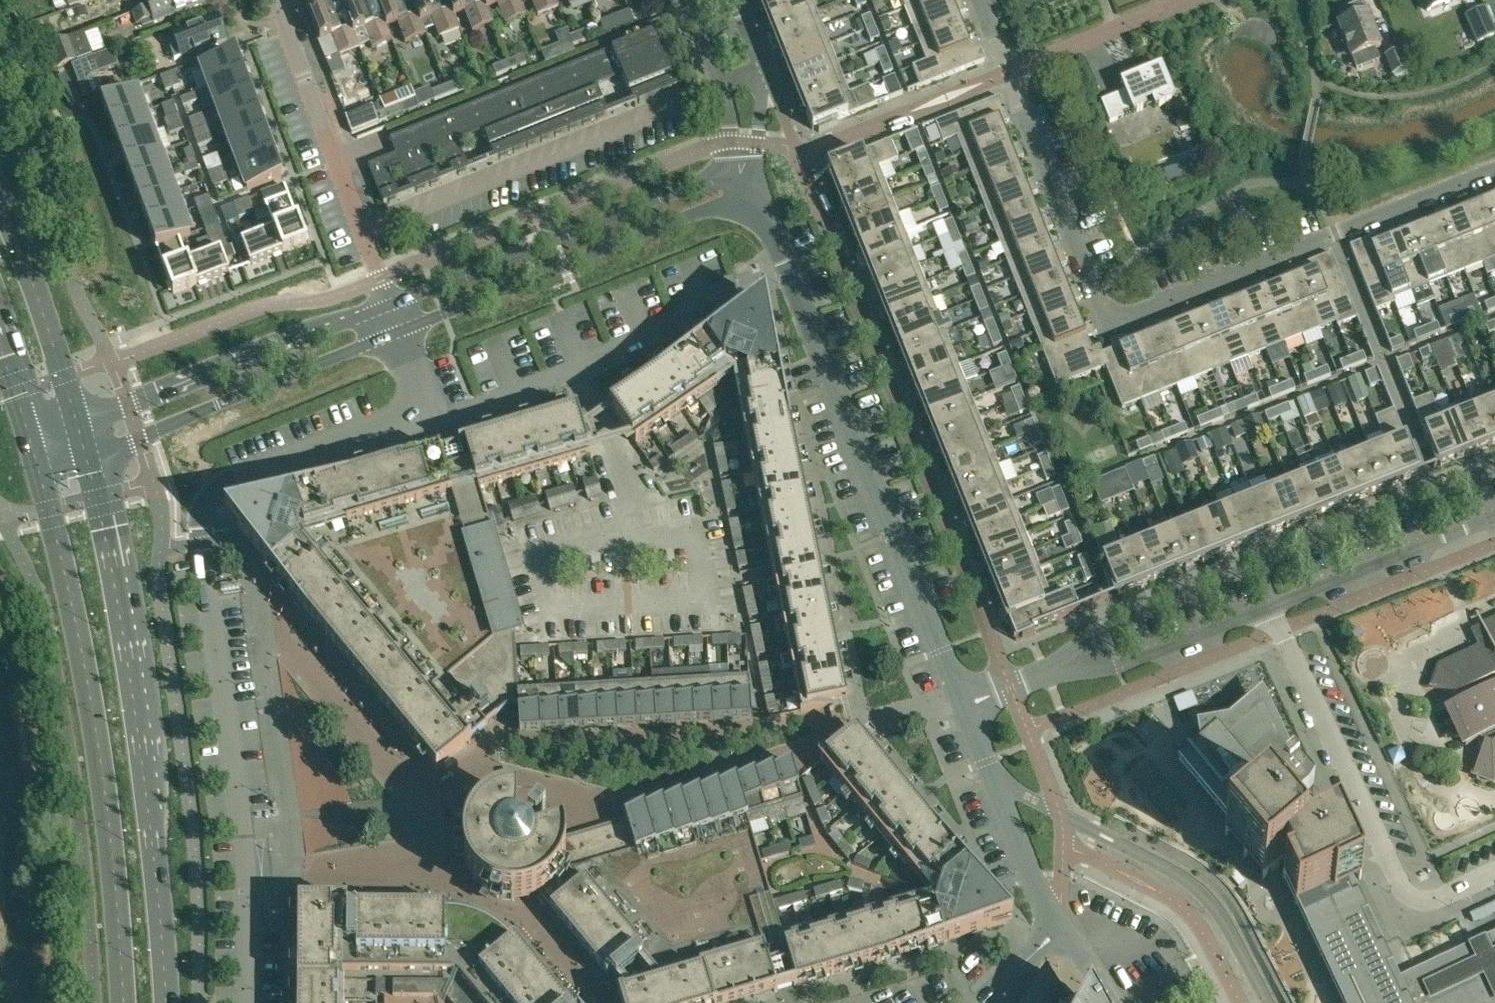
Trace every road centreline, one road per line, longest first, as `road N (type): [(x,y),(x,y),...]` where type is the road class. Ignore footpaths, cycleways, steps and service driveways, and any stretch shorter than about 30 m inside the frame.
road 1 (residential): [(246,1002),(243,837),(200,510),(228,482),(427,408),(399,331)]
road 2 (residential): [(1494,168),(1109,322),(1009,71)]
road 3 (residential): [(751,190),(965,706)]
road 4 (primary): [(166,1002),(150,784),(120,573),(89,455)]
road 5 (primary): [(40,470),(110,809),(124,1002)]
road 6 (residential): [(1273,607),(1404,890),(1418,899),(1444,897),(1494,873)]
road 7 (residential): [(399,331),(751,190)]
road 8 (residential): [(729,168),(389,305)]
road 9 (residential): [(89,455),(399,331)]
road 10 (residential): [(389,305),(78,420)]
road 11 (residential): [(389,305),(276,0)]
road 12 (residential): [(1494,472),(1254,567)]
road 13 (primary): [(78,420),(0,195)]
road 14 (residential): [(1273,607),(1494,519)]
road 15 (residential): [(965,706),(1058,923)]
road 16 (residential): [(1052,671),(1128,663),(1273,607)]
road 17 (residential): [(1254,567),(1103,627),(1052,671)]
road 18 (residential): [(1009,71),(1185,0)]
road 19 (residential): [(751,190),(761,66)]

